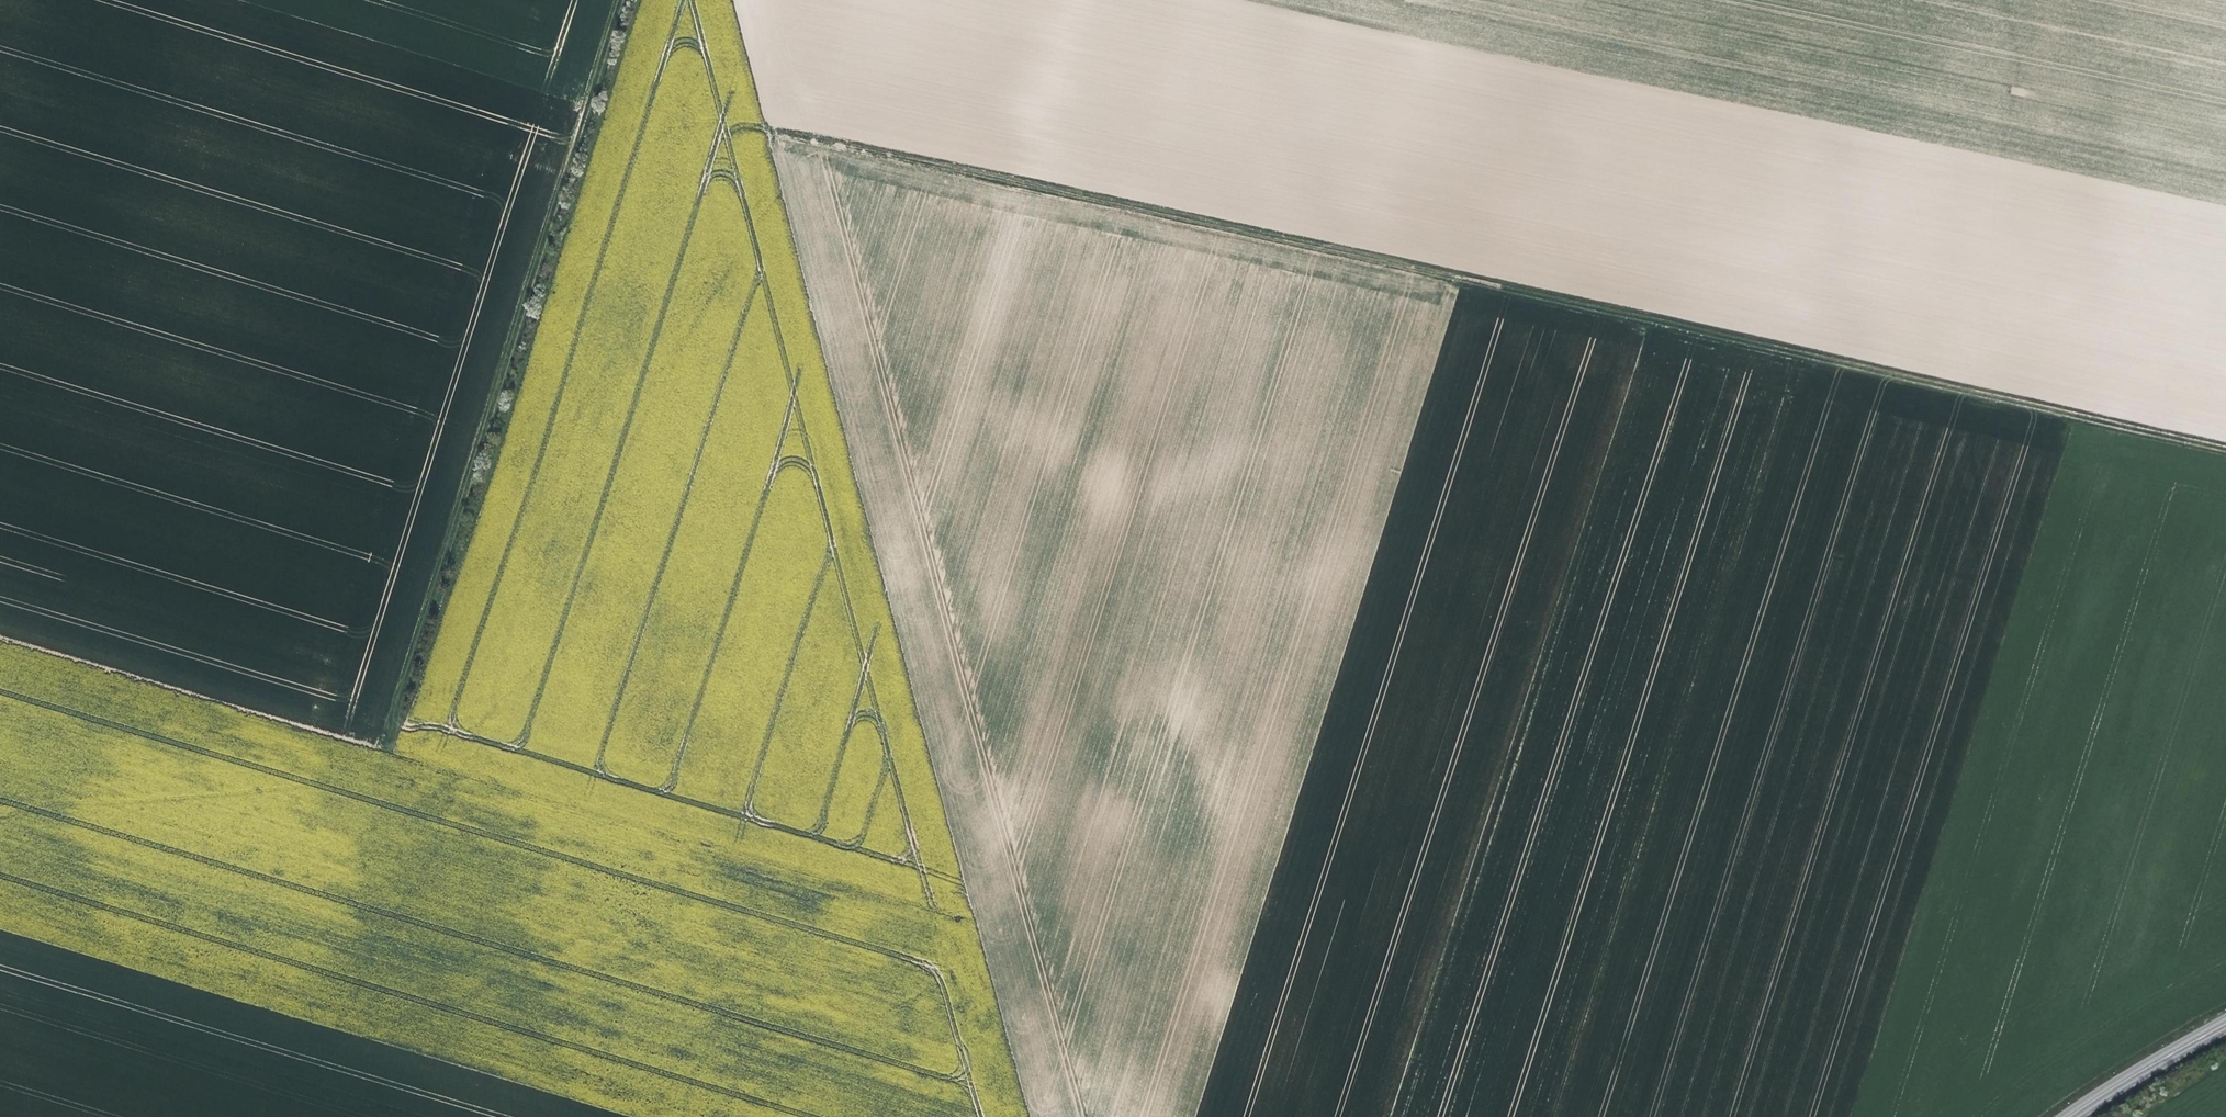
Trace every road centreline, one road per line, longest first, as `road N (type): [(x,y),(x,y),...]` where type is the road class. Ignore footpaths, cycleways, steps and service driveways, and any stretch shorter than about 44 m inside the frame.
road 1 (track): [(2225,449),(808,139)]
road 2 (secondary): [(2071,1116),(2225,1019)]

